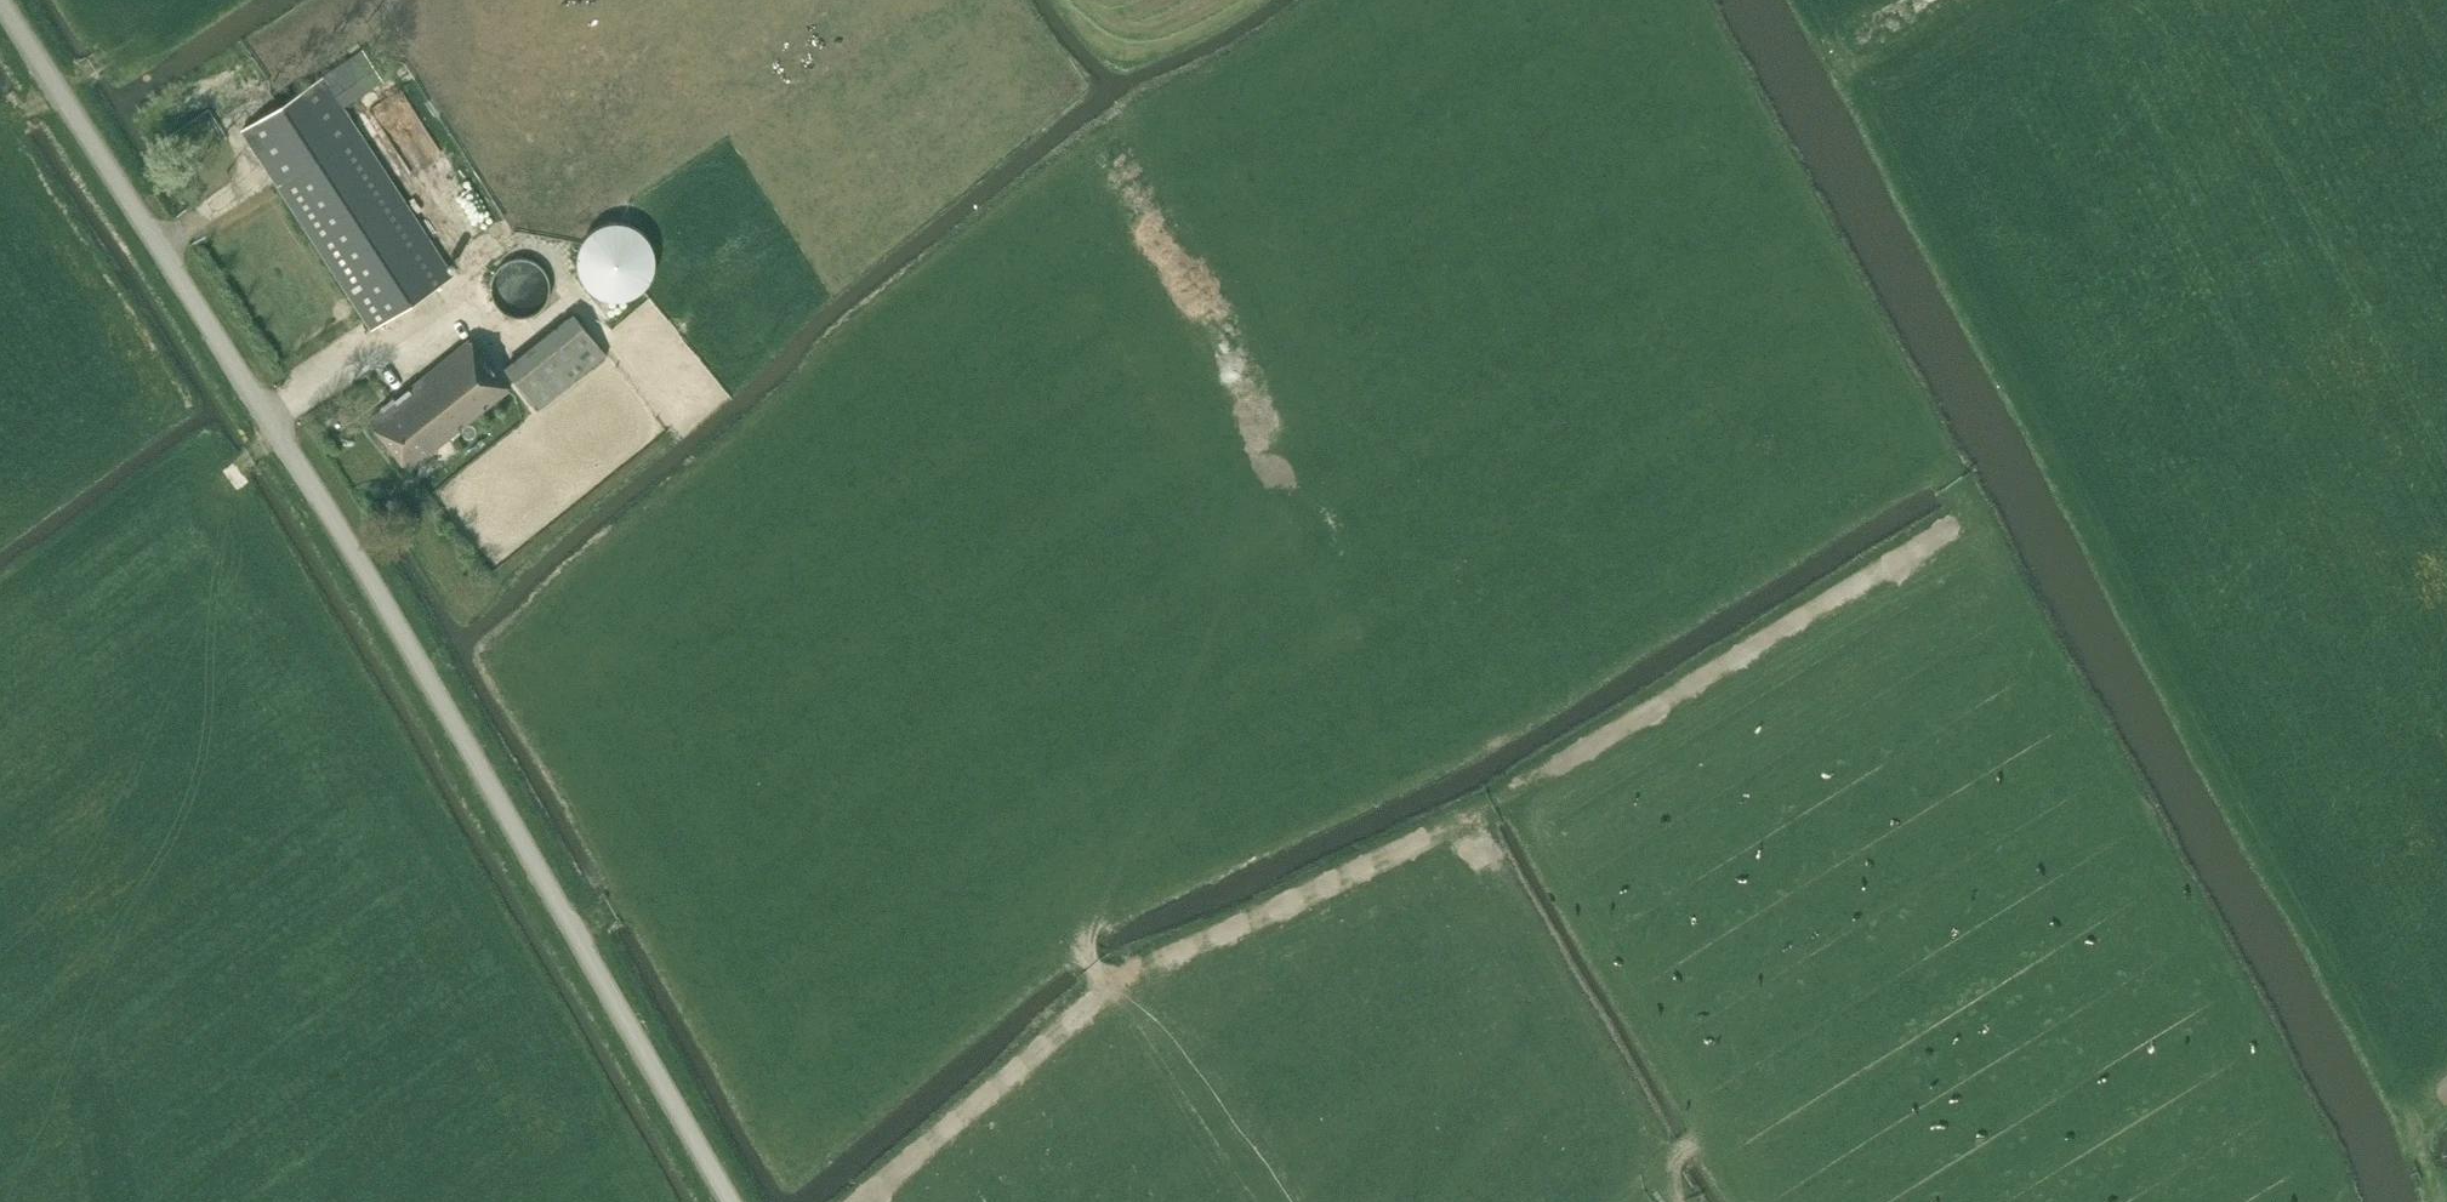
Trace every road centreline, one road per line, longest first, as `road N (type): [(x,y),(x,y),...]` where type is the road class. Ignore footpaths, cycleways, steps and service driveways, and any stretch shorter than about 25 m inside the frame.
road 1 (unclassified): [(730,1201),(384,601),(0,0)]

